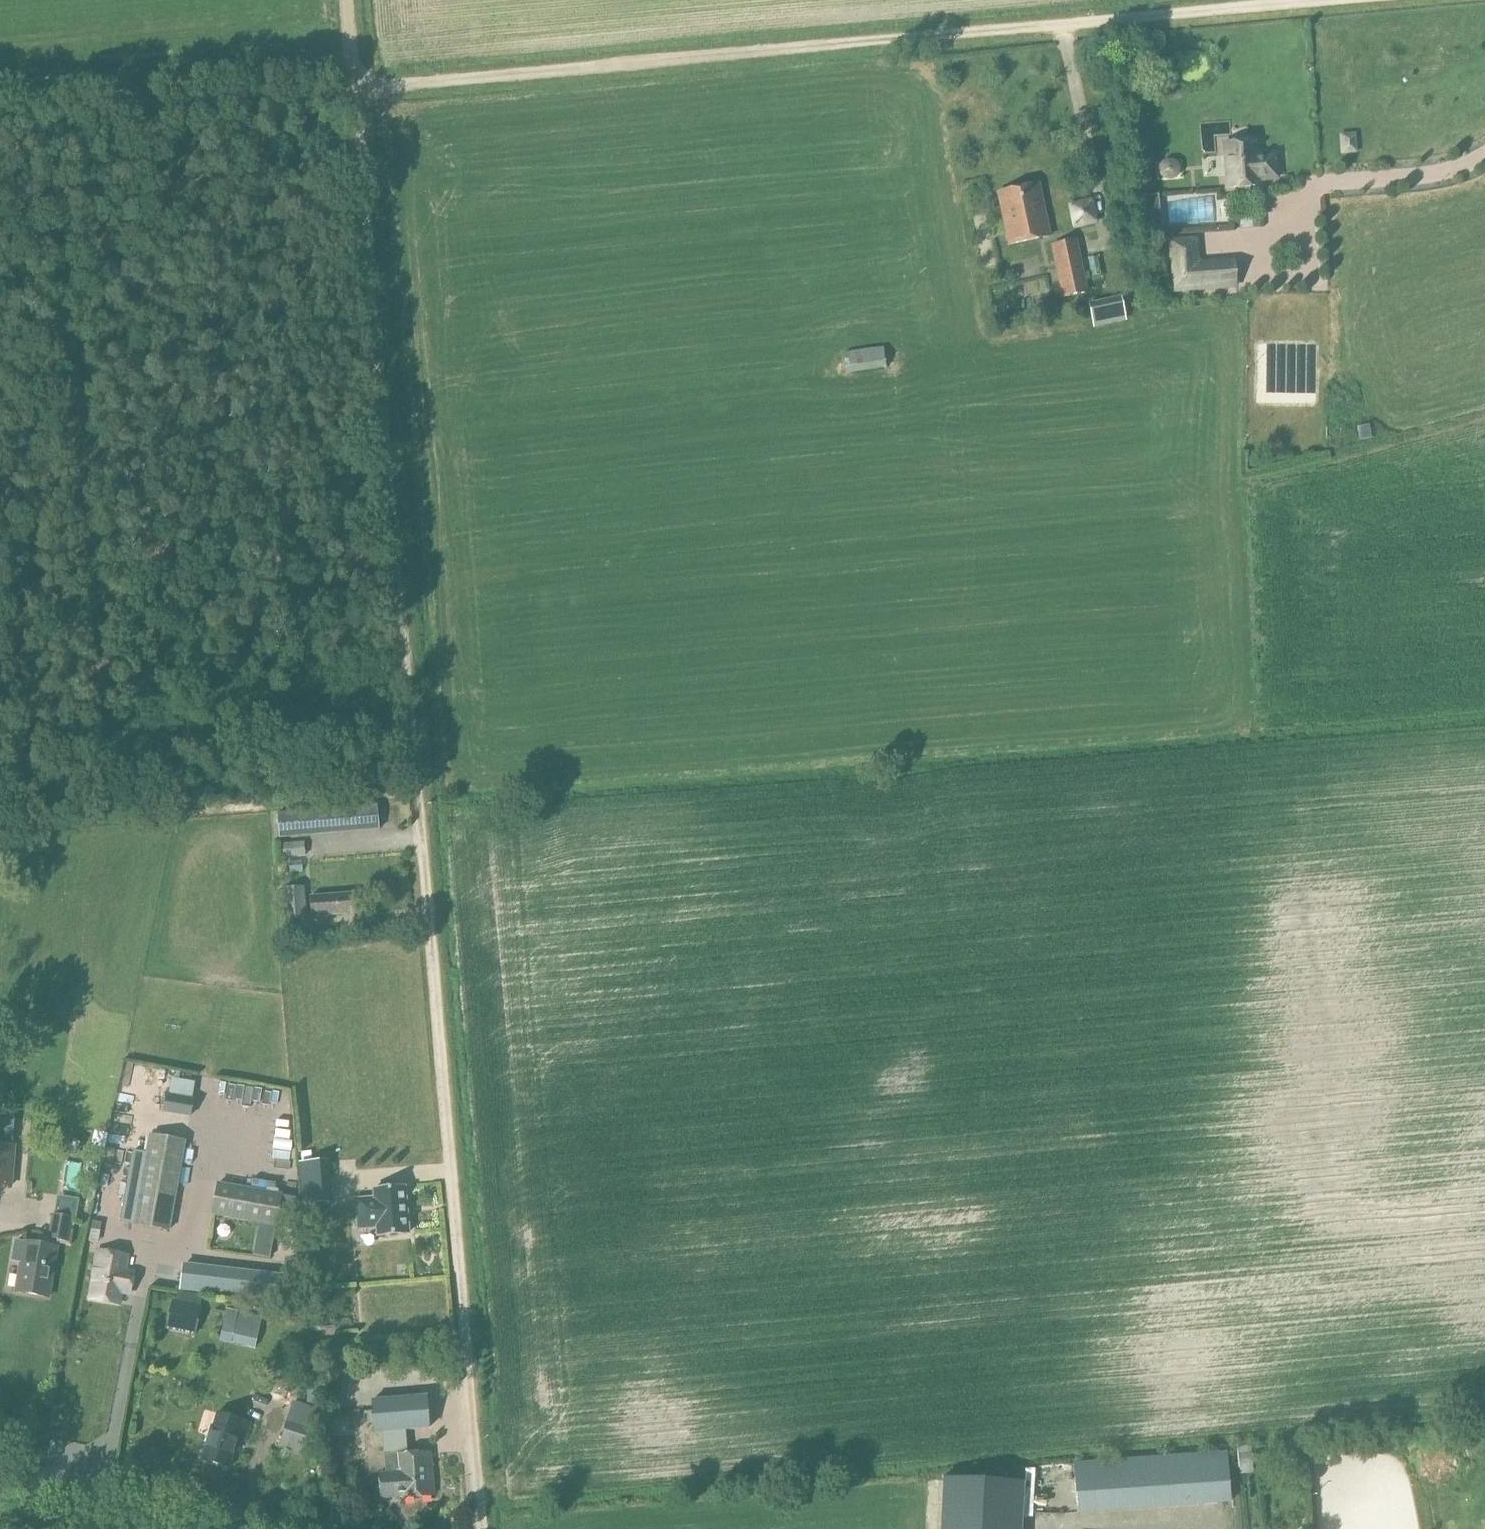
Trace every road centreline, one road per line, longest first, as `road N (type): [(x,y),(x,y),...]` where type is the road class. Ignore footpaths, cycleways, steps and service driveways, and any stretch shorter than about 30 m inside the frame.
road 1 (track): [(347,0),(481,1528)]
road 2 (track): [(1323,0),(354,89)]
road 3 (tertiary): [(183,1528),(0,1469)]

